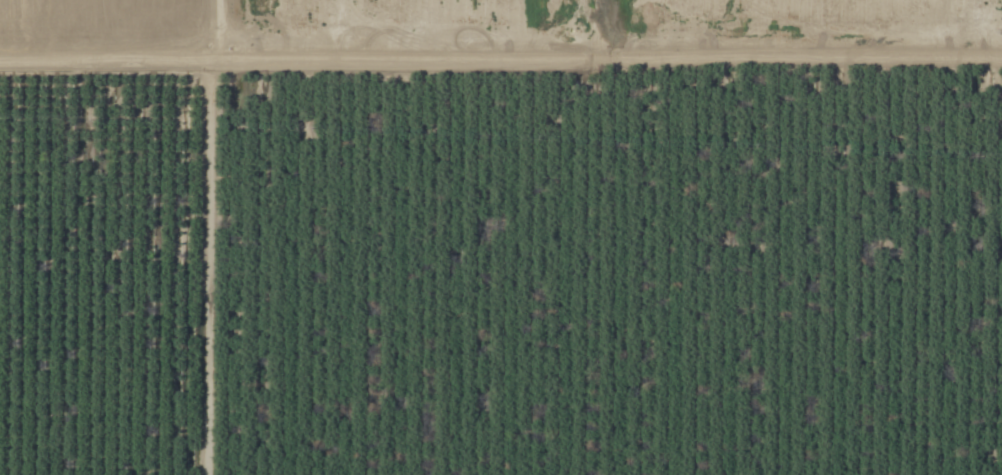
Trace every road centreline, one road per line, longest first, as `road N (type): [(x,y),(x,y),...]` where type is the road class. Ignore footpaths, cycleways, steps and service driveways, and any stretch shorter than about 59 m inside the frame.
road 1 (residential): [(0,96),(177,100),(1001,82)]
road 2 (residential): [(174,474),(177,100)]

